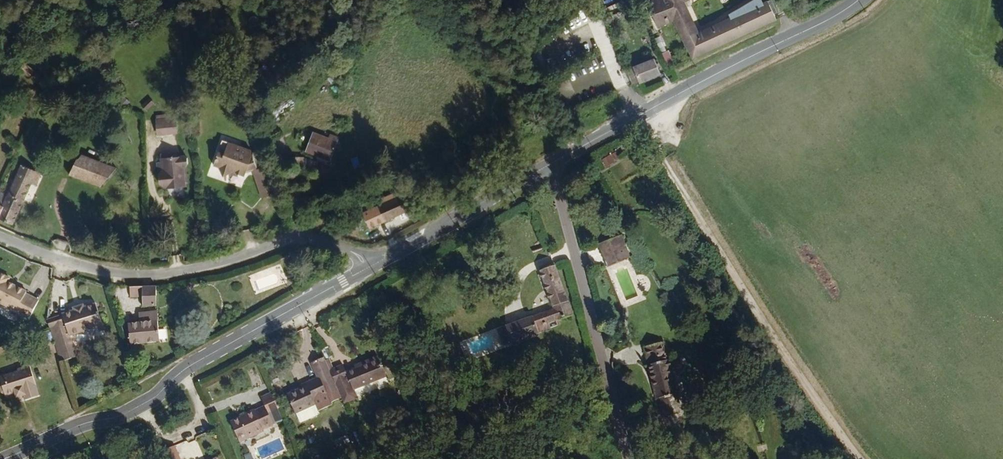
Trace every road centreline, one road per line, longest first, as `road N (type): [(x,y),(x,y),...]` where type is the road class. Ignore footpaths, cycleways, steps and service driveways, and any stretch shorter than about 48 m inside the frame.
road 1 (tertiary): [(370,263),(219,349),(126,415),(6,458)]
road 2 (track): [(857,458),(640,115)]
road 3 (residential): [(0,236),(131,275),(202,267),(308,234),(370,263)]
road 4 (tertiary): [(858,0),(554,164)]
road 5 (unclassified): [(629,458),(554,164)]
road 6 (tertiary): [(554,164),(370,263)]

